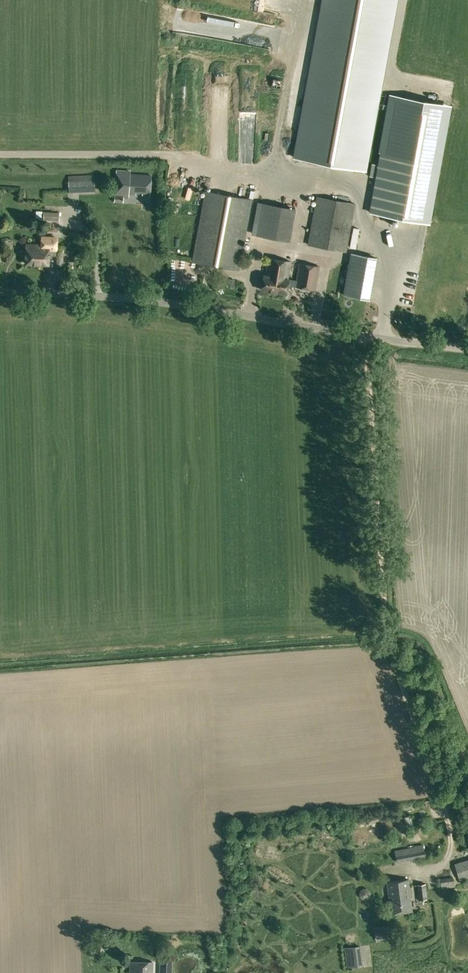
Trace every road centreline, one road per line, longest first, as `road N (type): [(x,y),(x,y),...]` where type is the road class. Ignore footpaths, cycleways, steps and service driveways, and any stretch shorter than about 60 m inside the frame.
road 1 (unclassified): [(0,292),(153,300),(467,349)]

